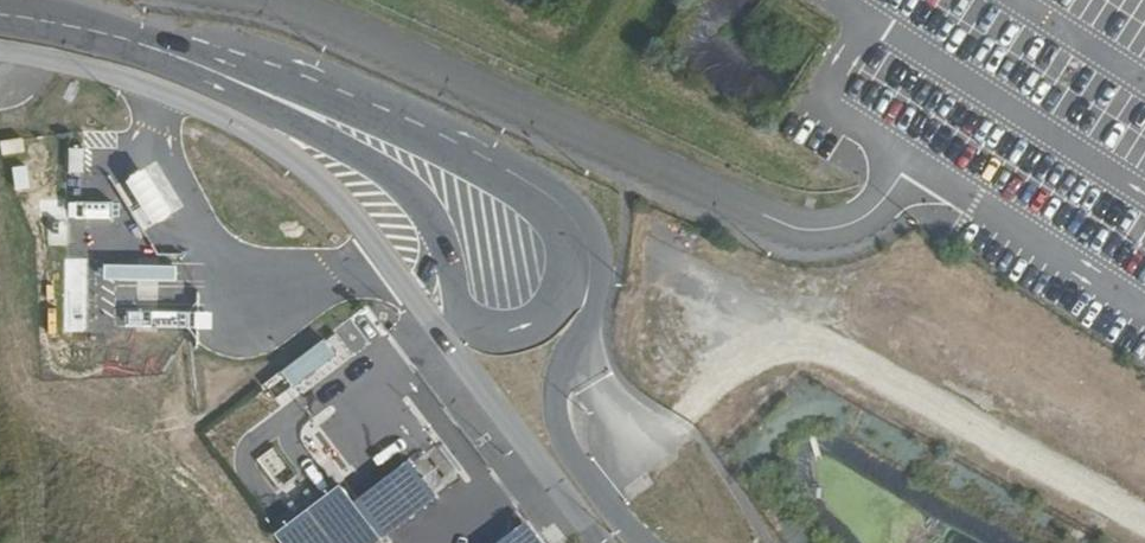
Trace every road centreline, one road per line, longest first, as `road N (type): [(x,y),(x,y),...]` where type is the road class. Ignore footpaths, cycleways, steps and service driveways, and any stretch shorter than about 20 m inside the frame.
road 1 (unclassified): [(0,53),(82,66),(213,113),(301,166),(598,542)]
road 2 (unclassified): [(138,44),(411,187),(437,231),(471,321),(501,333),(523,329),(562,294),(562,237),(543,206),(452,141)]
road 3 (unclassified): [(643,542),(570,451),(554,401),(565,356),(593,307),(598,238),(580,209),(548,184),(452,141)]
road 4 (unclassified): [(452,141),(181,47),(138,44)]
road 5 (unclassified): [(0,15),(138,44)]

